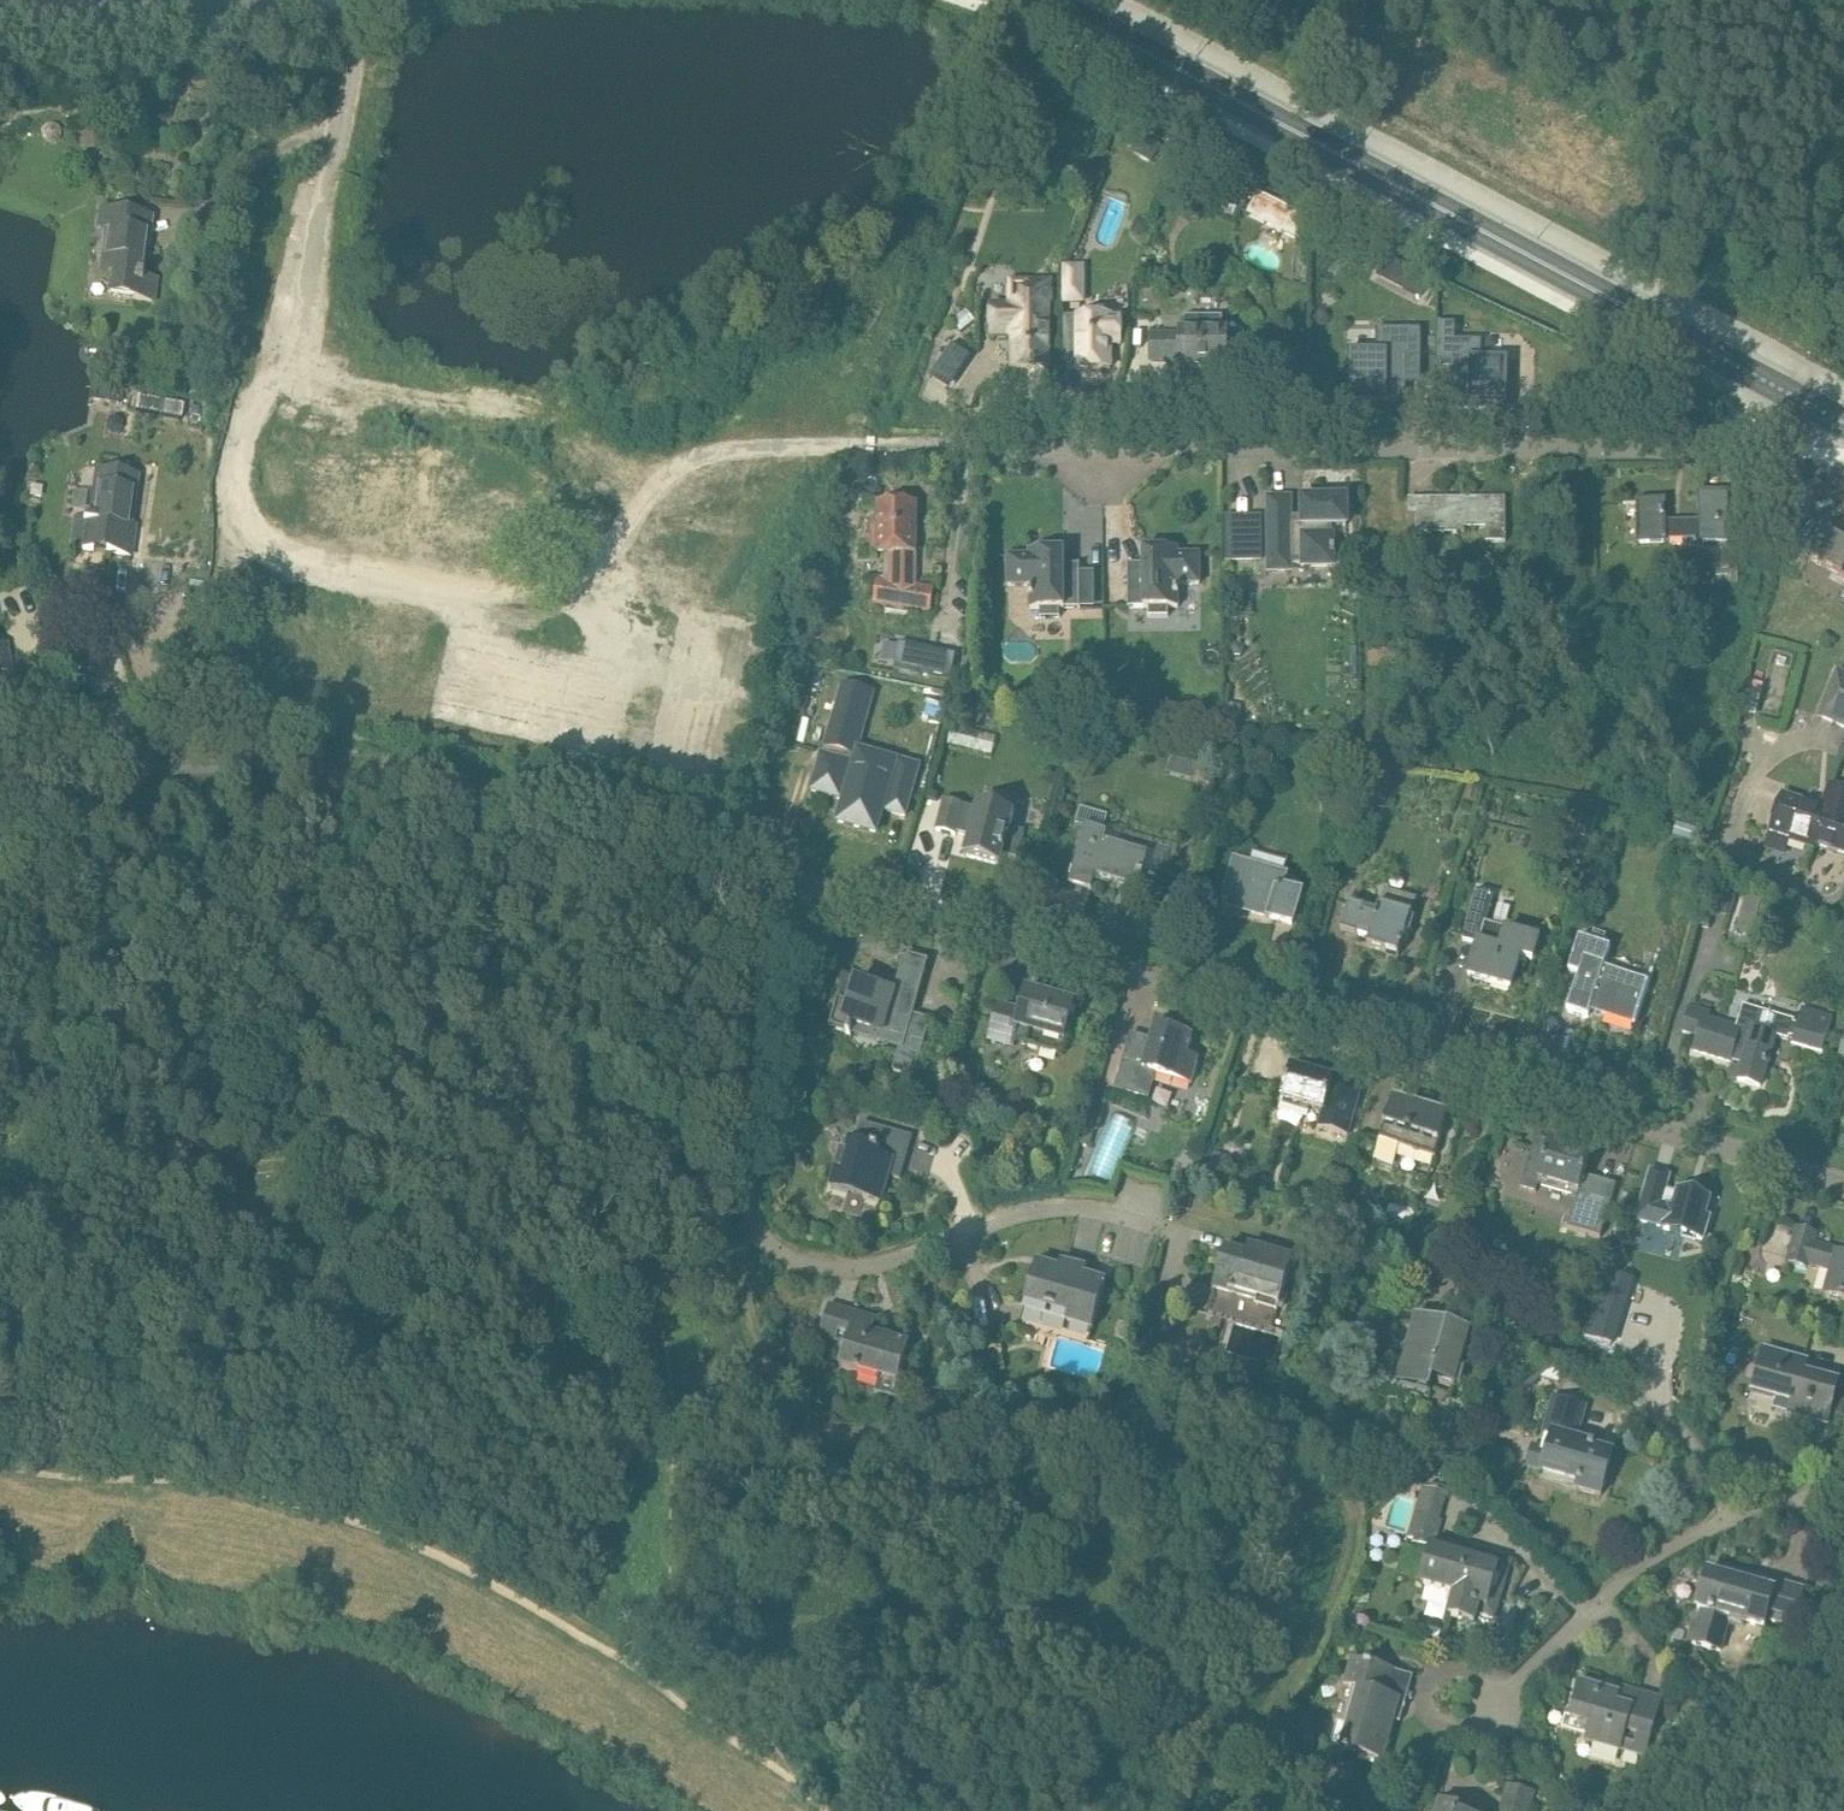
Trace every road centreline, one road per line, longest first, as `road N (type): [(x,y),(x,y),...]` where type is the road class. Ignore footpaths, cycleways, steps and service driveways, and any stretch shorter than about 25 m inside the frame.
road 1 (residential): [(343,122),(304,339),(241,416),(228,463),(229,525),(259,546),(490,593),(563,593),(605,558),(670,473),(731,449),(1745,444),(1779,438),(1803,398)]
road 2 (residential): [(1843,1188),(799,883)]
road 3 (primary): [(1803,398),(1158,60),(1018,0)]
road 4 (residential): [(799,883),(300,758),(168,746),(0,786)]
road 5 (residential): [(1205,1220),(1082,1200),(969,1222),(876,1255),(803,1245),(780,1229),(766,1202),(759,1138),(799,883)]
road 6 (unclassified): [(29,676),(84,634),(176,585),(193,566),(198,339),(227,191),(237,172),(343,122)]
road 7 (residential): [(1736,1511),(1723,1463),(1699,1425),(1545,1319)]
road 8 (residential): [(1531,1668),(1640,1565),(1736,1511)]
road 9 (unclassified): [(343,122),(361,0)]

